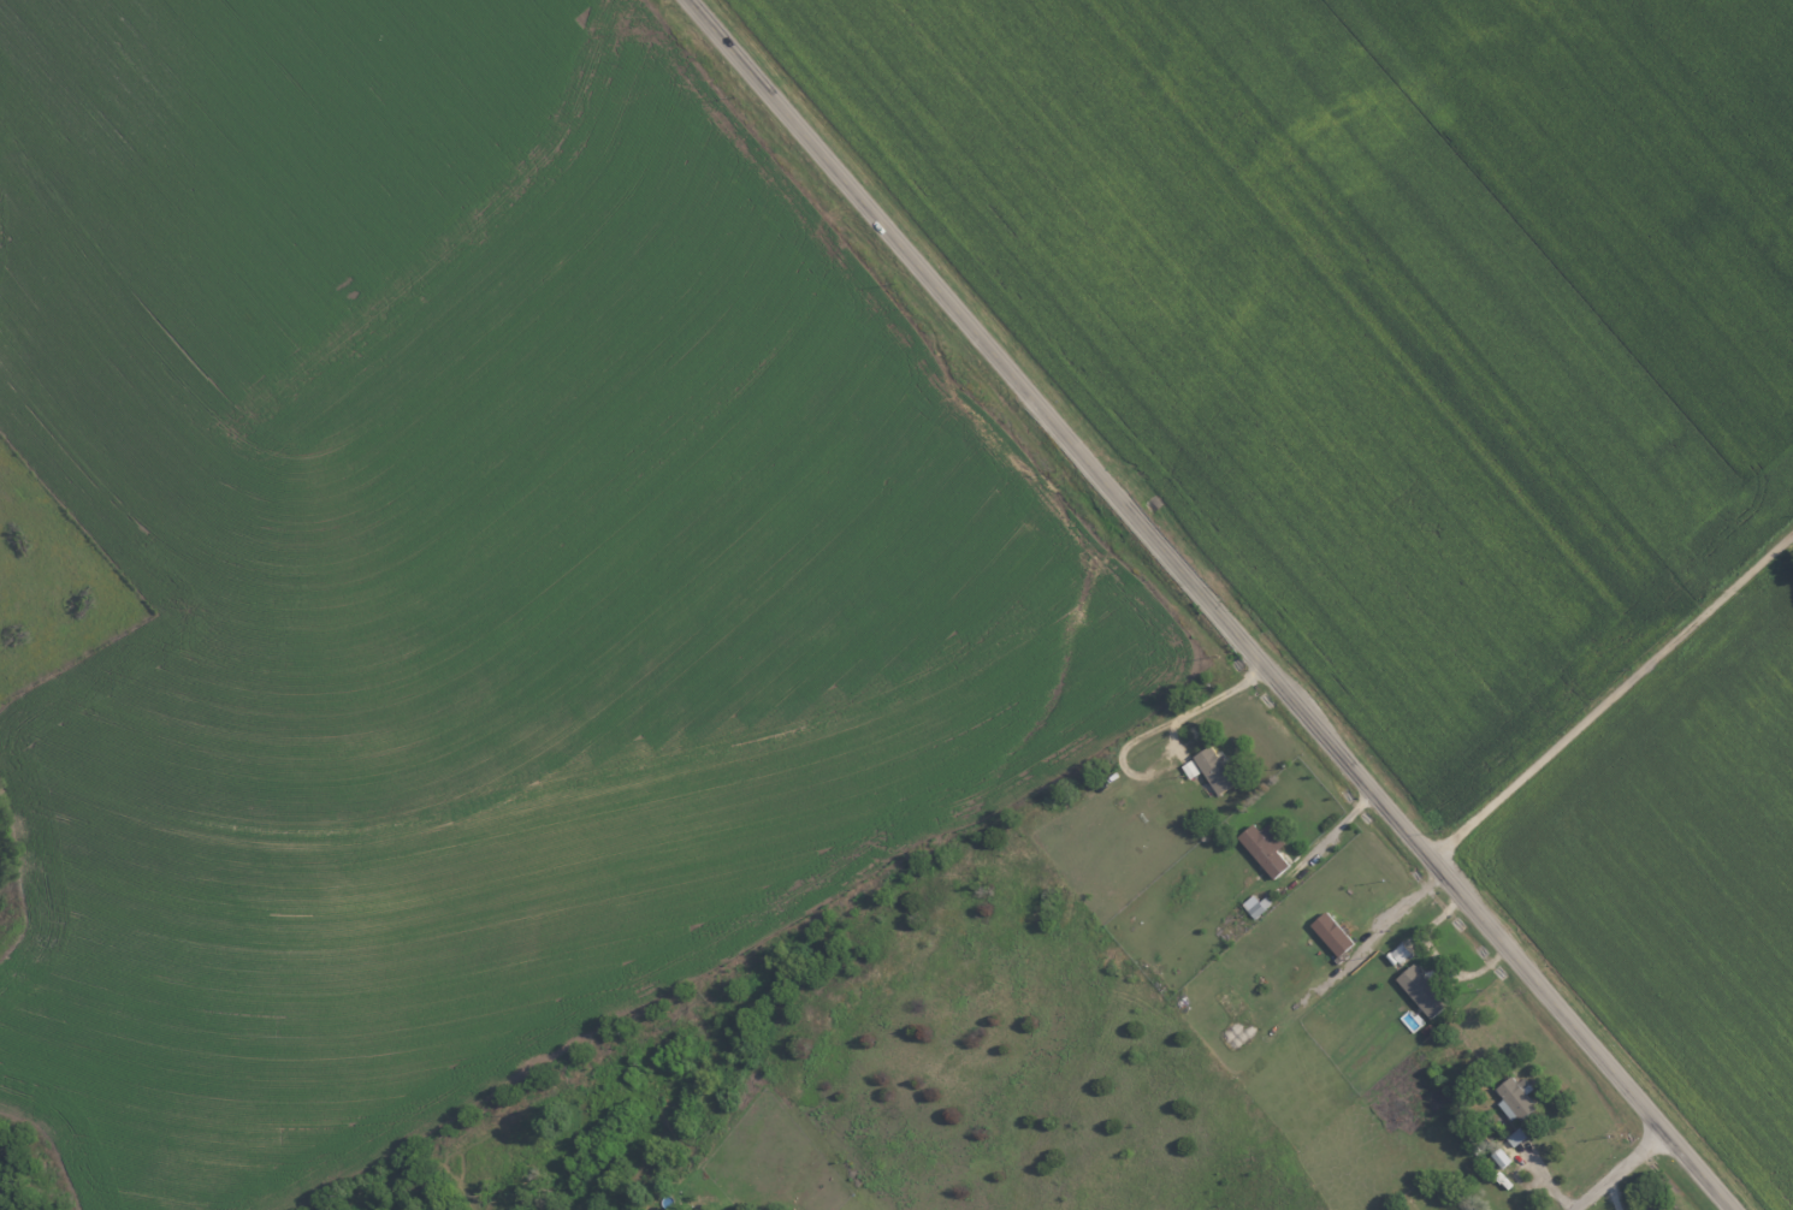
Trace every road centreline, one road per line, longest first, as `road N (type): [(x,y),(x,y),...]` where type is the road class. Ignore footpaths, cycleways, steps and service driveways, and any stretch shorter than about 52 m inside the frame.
road 1 (tertiary): [(1733,1209),(689,0)]
road 2 (residential): [(1574,1209),(1664,1131)]

